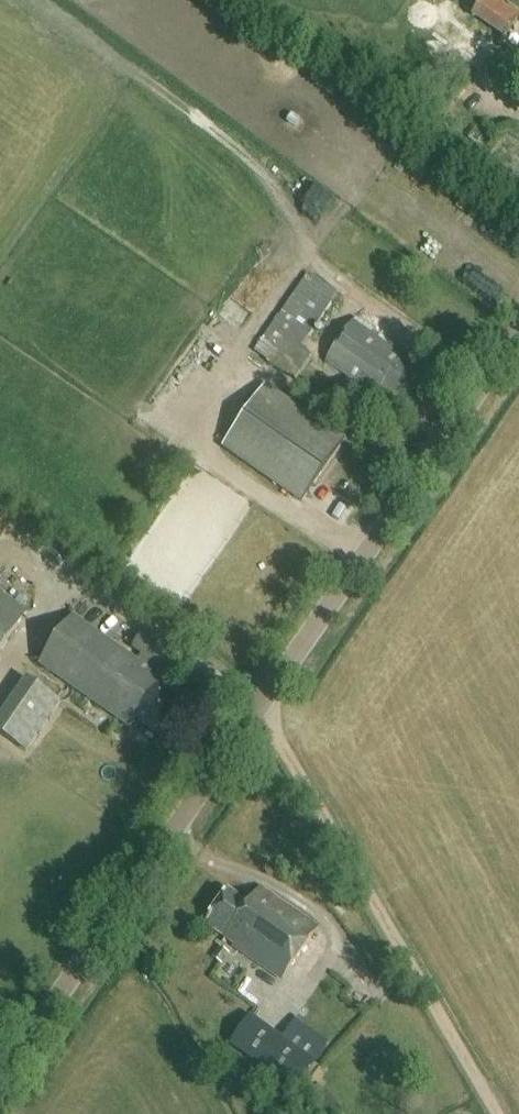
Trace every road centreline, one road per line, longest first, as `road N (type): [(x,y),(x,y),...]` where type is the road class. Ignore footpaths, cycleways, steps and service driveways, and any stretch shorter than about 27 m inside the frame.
road 1 (tertiary): [(0,1076),(518,331)]
road 2 (track): [(255,711),(494,1113)]

